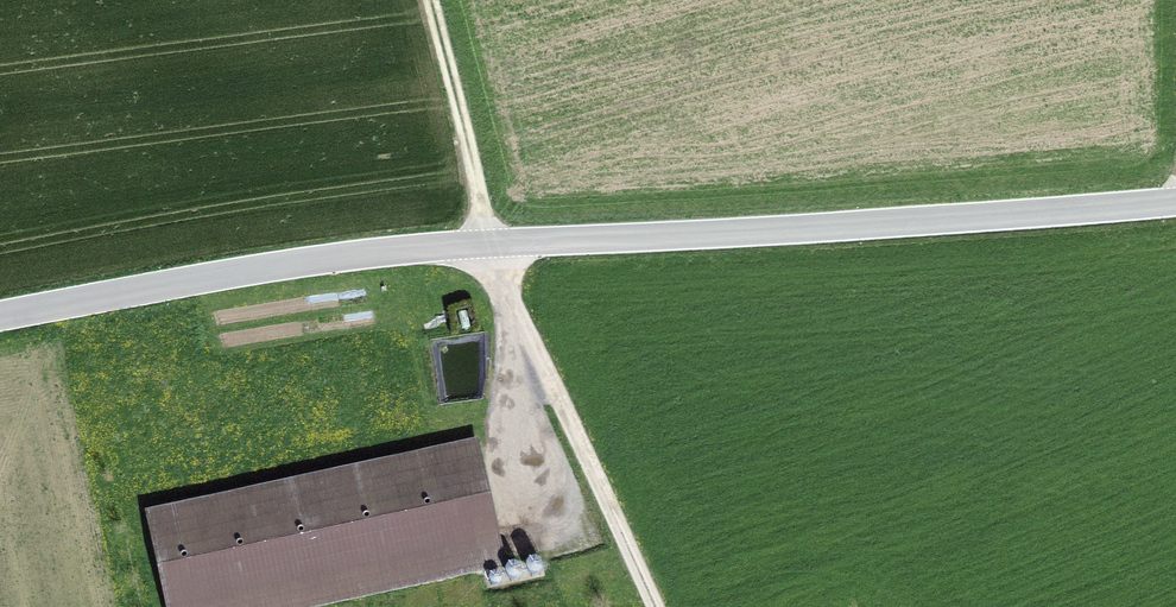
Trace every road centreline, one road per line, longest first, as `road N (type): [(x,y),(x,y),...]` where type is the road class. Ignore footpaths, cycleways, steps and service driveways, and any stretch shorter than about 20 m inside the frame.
road 1 (tertiary): [(1175,201),(484,240),(362,253),(0,316)]
road 2 (track): [(428,0),(484,240),(656,606)]

